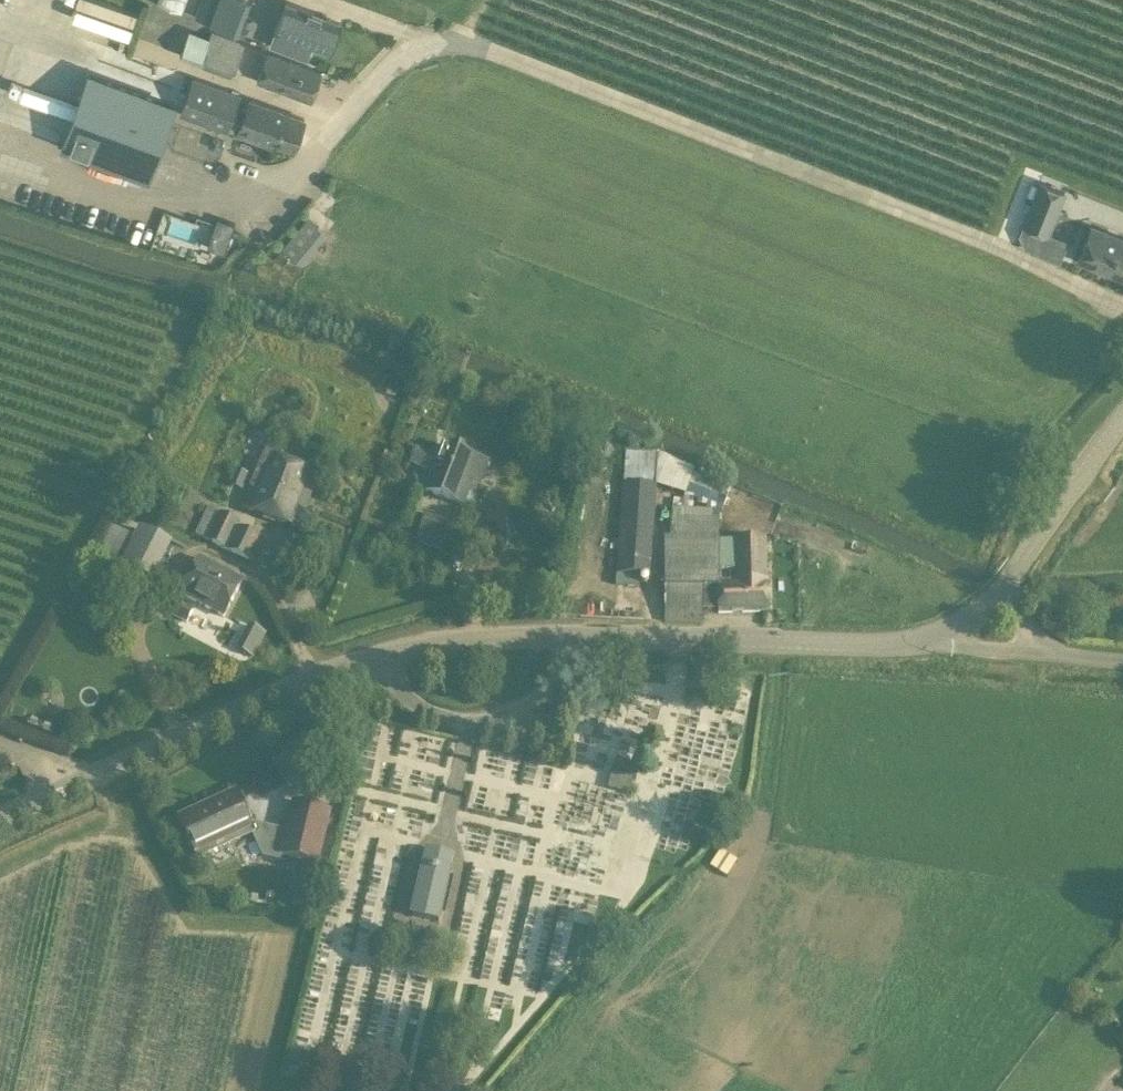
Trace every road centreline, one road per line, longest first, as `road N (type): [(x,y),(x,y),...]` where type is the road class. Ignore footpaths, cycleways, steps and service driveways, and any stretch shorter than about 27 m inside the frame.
road 1 (unclassified): [(0,820),(266,696),(444,645),(520,635),(937,641)]
road 2 (residential): [(1004,588),(1122,420)]

